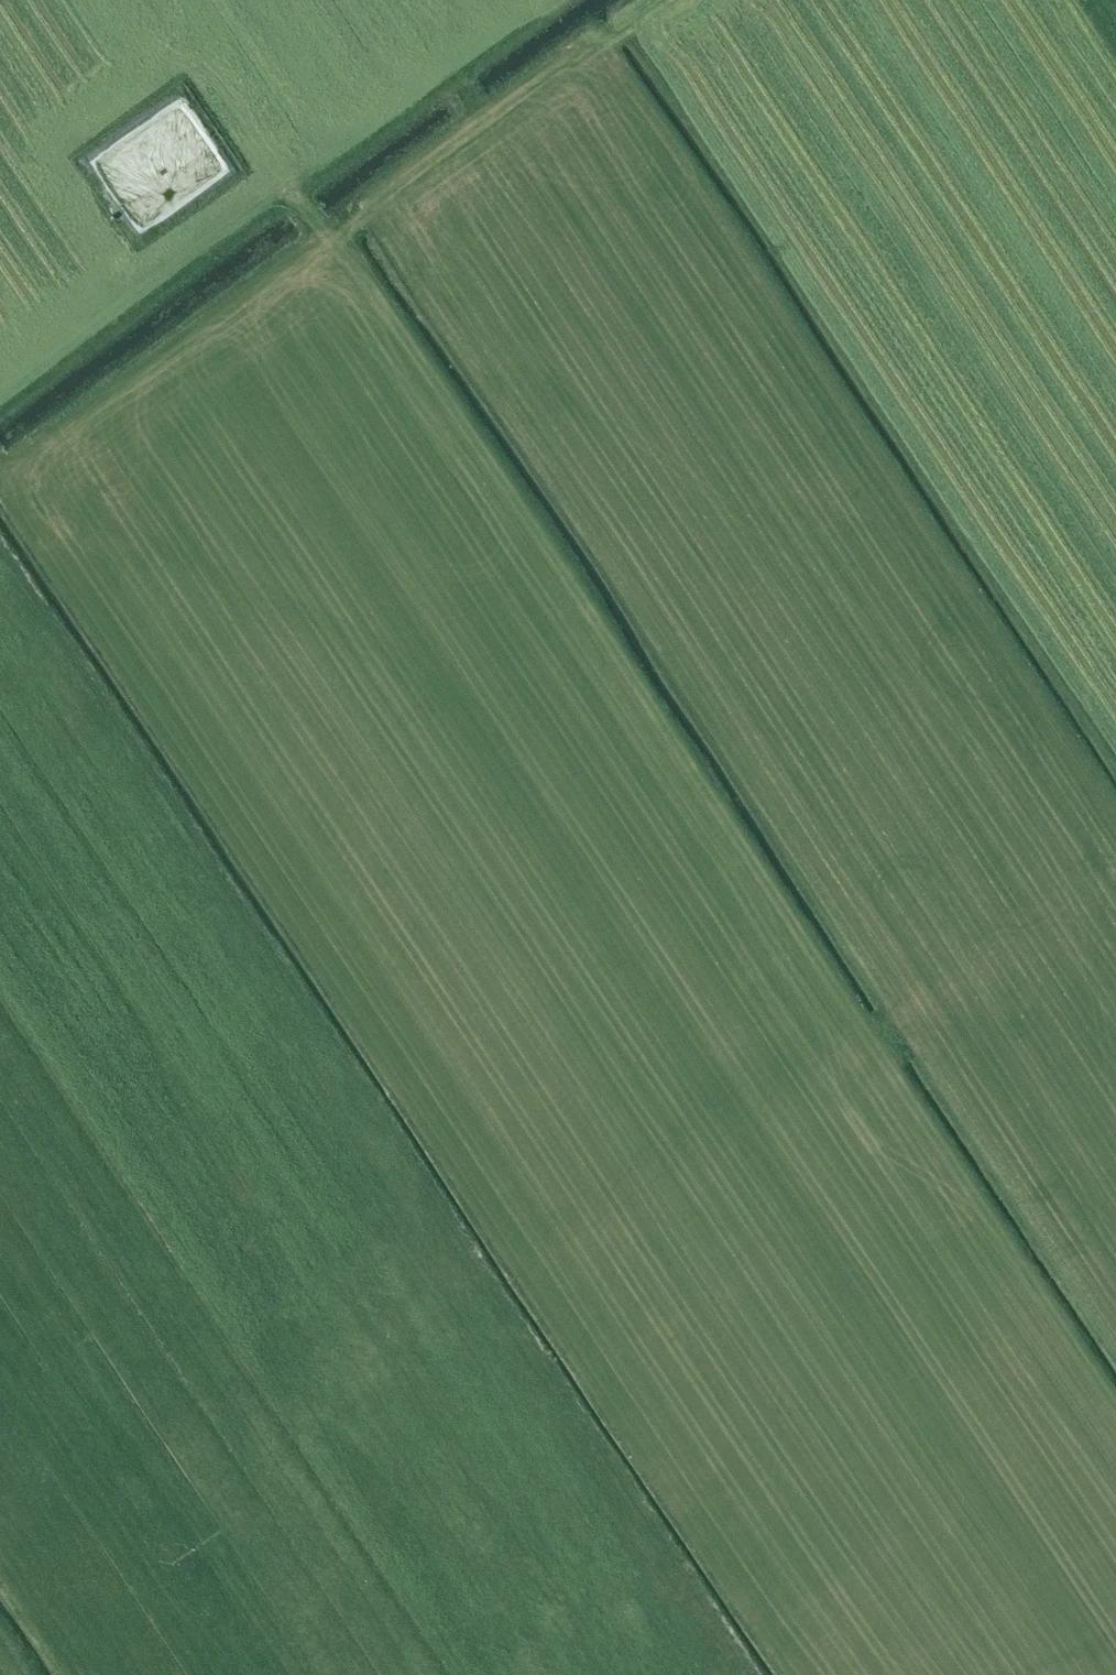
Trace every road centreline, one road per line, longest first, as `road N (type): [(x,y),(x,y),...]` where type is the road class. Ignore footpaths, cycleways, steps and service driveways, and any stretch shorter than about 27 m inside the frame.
road 1 (track): [(534,0),(0,392)]

